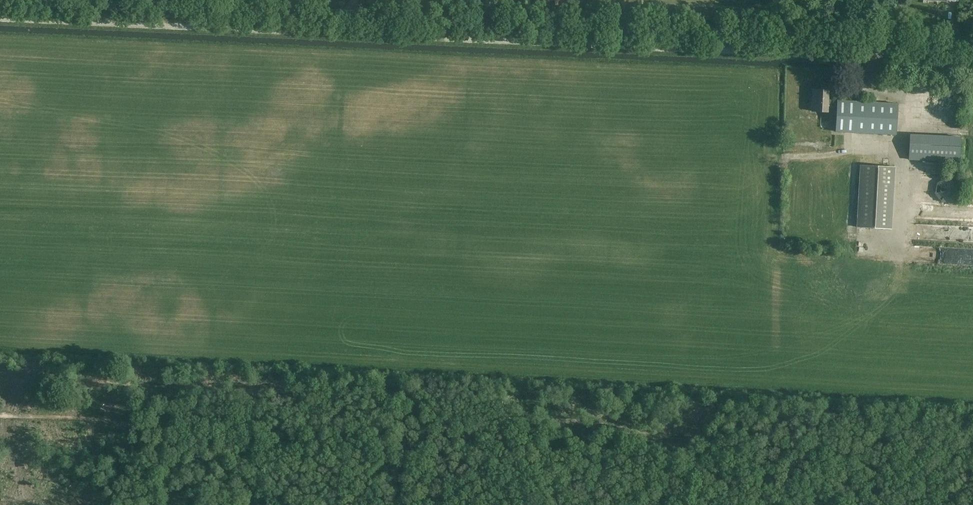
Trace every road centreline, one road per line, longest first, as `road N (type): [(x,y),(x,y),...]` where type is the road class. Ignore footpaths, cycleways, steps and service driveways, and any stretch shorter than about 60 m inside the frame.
road 1 (tertiary): [(790,36),(8,0)]
road 2 (tertiary): [(972,45),(790,36)]

